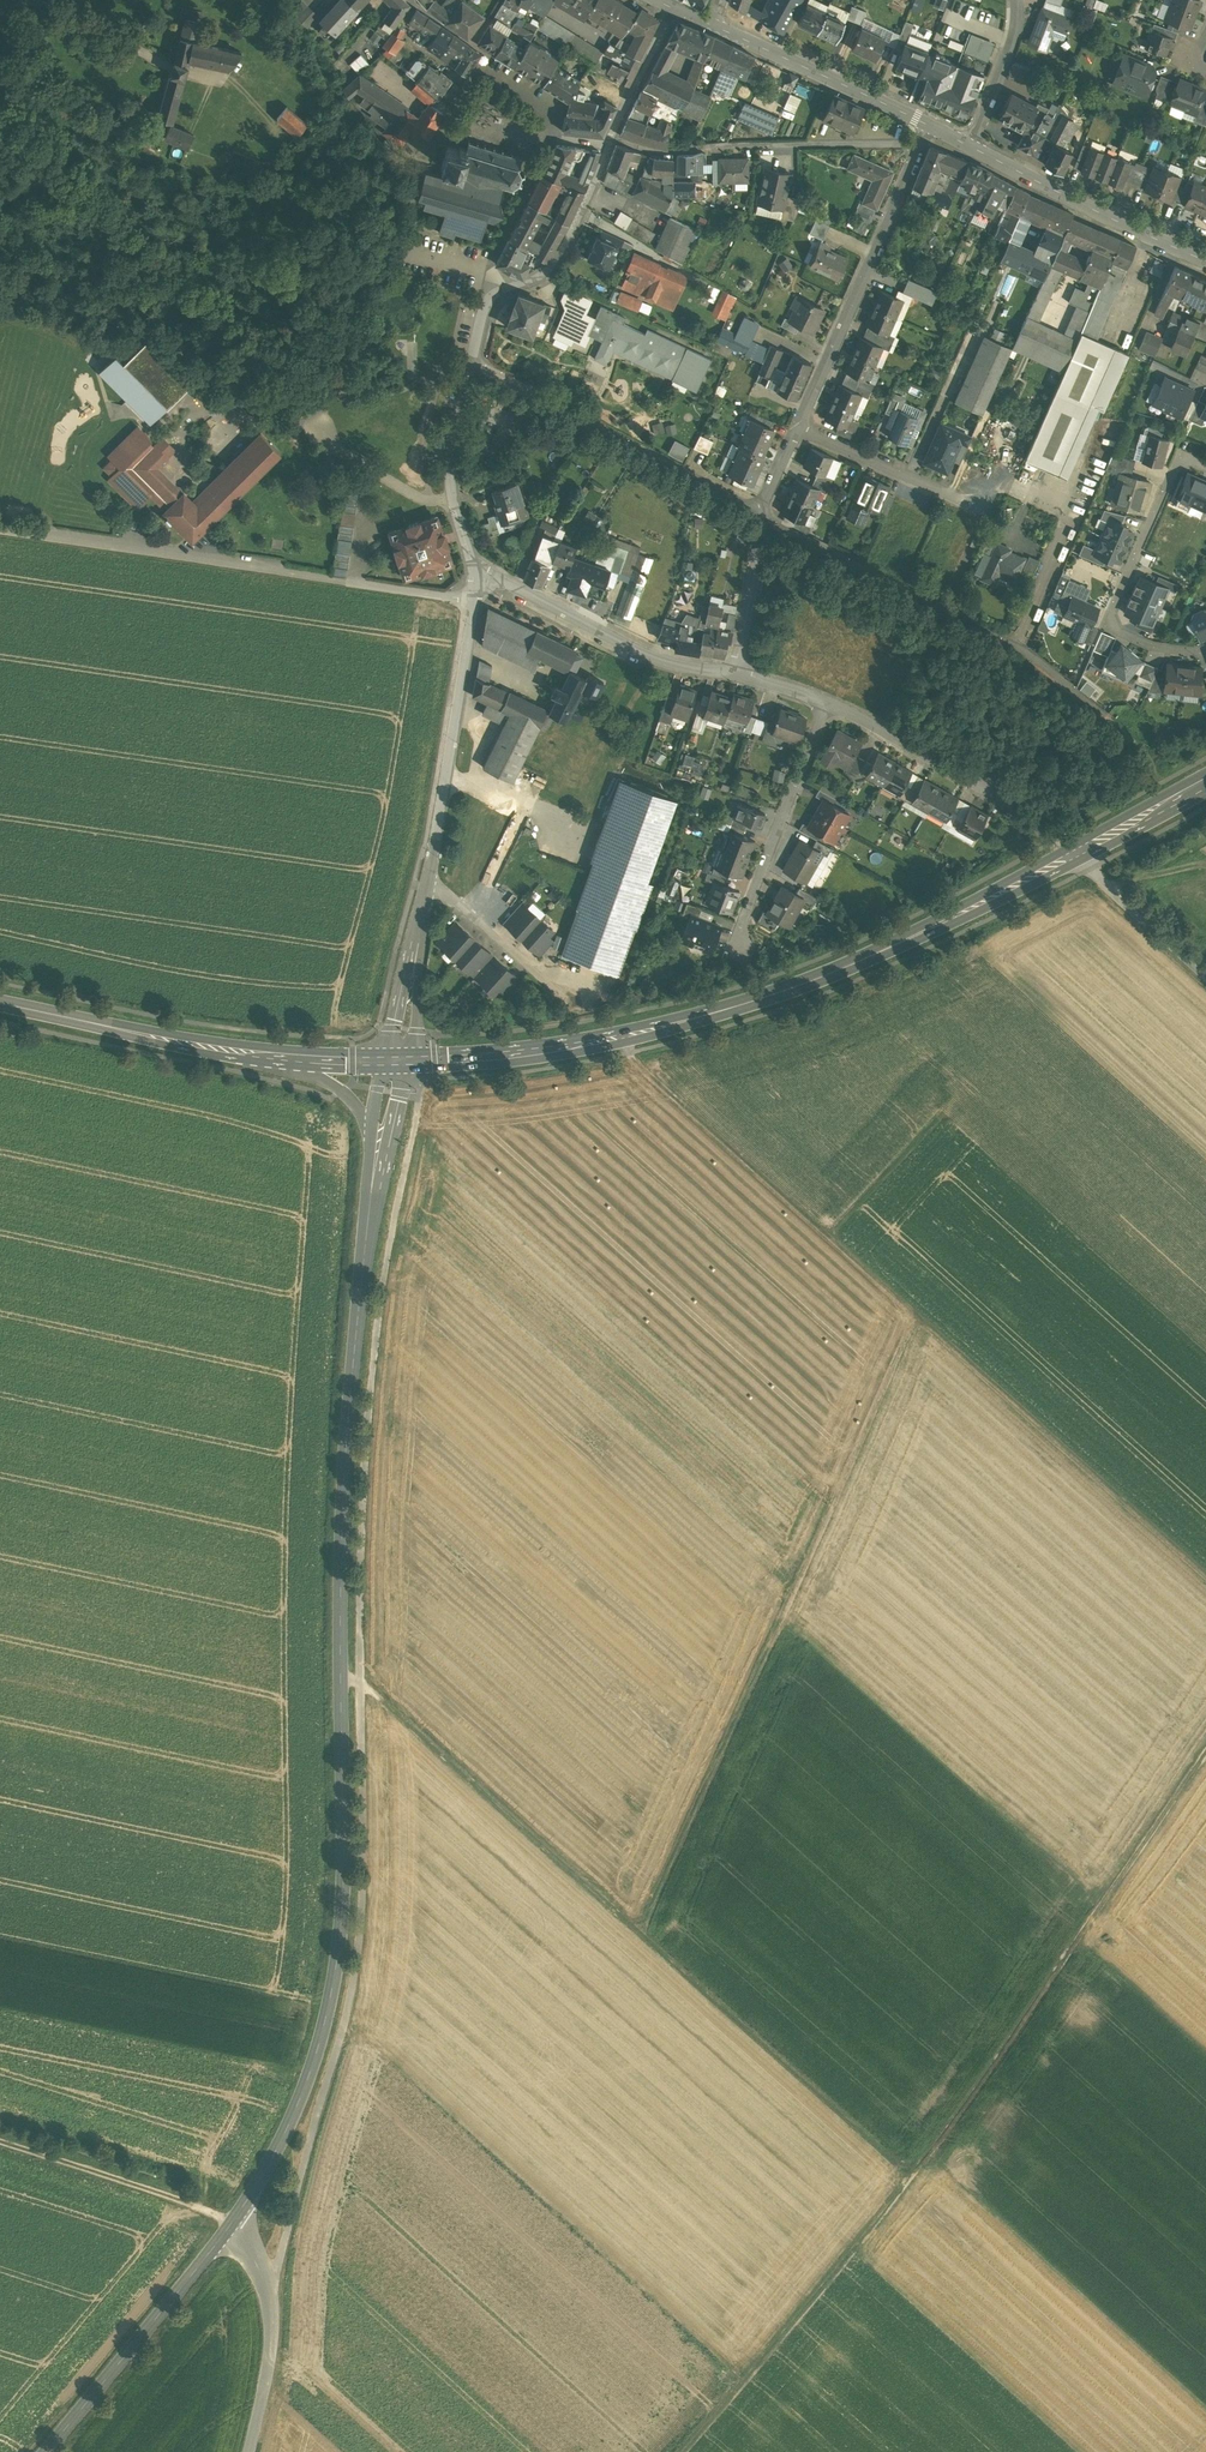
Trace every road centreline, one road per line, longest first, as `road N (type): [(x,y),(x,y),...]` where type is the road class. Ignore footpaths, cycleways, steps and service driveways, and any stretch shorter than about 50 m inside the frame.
road 1 (tertiary): [(374,1191),(345,1494),(340,1933),(311,2071),(231,2223)]
road 2 (track): [(683,2451),(894,2203),(1205,1756)]
road 3 (secondary): [(409,1069),(540,1059),(787,994),(924,936),(1205,791)]
road 4 (secondary): [(1205,771),(818,973),(647,1025),(414,1054)]
road 5 (track): [(628,1052),(1205,1573)]
road 6 (track): [(342,1679),(376,1691),(912,2177)]
road 7 (track): [(648,1938),(925,1321)]
road 8 (residential): [(0,530),(473,599)]
road 9 (residential): [(470,367),(489,298),(542,275),(561,253),(673,9)]
road 10 (track): [(763,513),(1026,652),(1072,687)]
road 11 (residential): [(930,126),(795,429)]
road 12 (residential): [(763,513),(470,367)]
road 13 (residential): [(1205,465),(1183,456),(1104,622),(1151,644),(1205,650)]
road 14 (tertiary): [(231,2223),(46,2451)]
road 15 (residential): [(426,885),(473,599)]
road 16 (residential): [(472,570),(493,571),(656,656),(736,675)]
road 17 (residential): [(829,703),(732,959)]
road 18 (secondary): [(388,1054),(119,1029)]
road 19 (tertiary): [(1205,262),(971,147)]
road 20 (track): [(231,2223),(0,2145)]
road 21 (tertiary): [(930,126),(711,24)]
road 22 (residential): [(472,570),(450,473),(470,367)]
road 23 (residential): [(829,703),(1001,802)]
road 24 (residential): [(795,429),(971,506)]
road 25 (unclassified): [(249,2451),(272,2331),(264,2280)]
road 26 (track): [(1080,860),(1205,975)]
road 27 (secondary): [(119,1029),(280,1065)]
road 28 (residential): [(763,513),(736,675)]
road 29 (residential): [(971,147),(1015,30),(1017,0)]
road 30 (track): [(1072,687),(1170,776)]
road 31 (tertiary): [(374,1191),(409,1069)]
road 32 (secondary): [(0,1007),(119,1029)]
road 33 (unclassified): [(417,937),(388,1054)]

